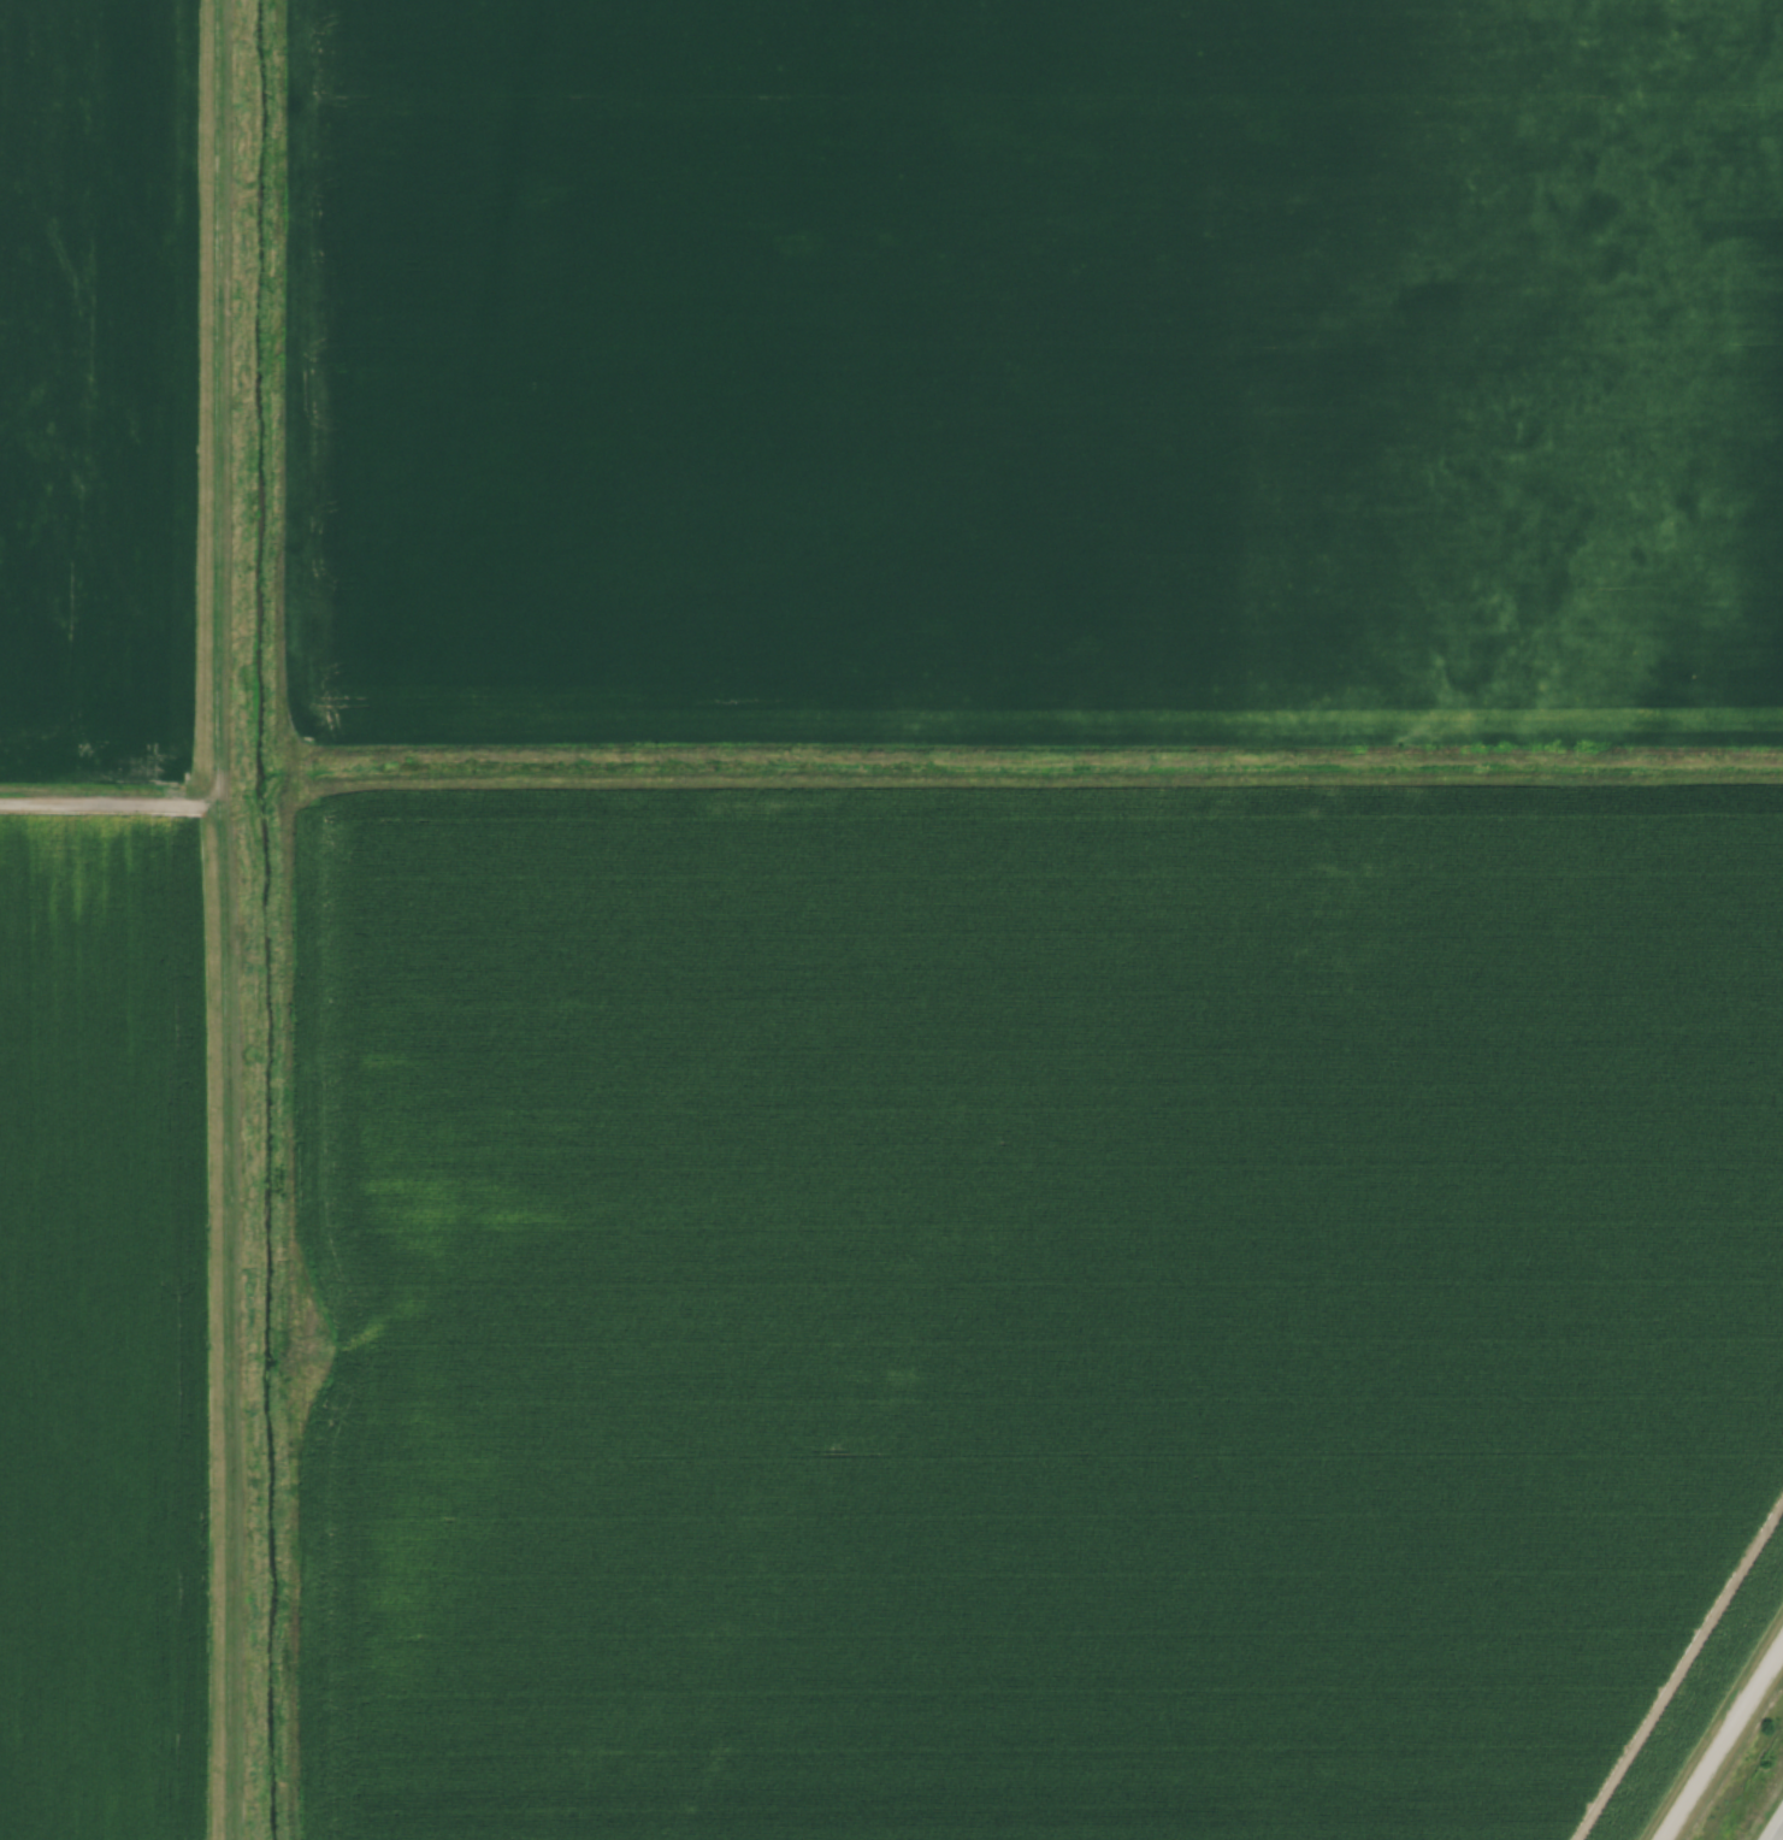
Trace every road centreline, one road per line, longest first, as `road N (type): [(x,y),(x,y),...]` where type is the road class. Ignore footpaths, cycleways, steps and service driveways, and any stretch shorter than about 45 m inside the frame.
road 1 (residential): [(1782,1645),(1665,1839)]

